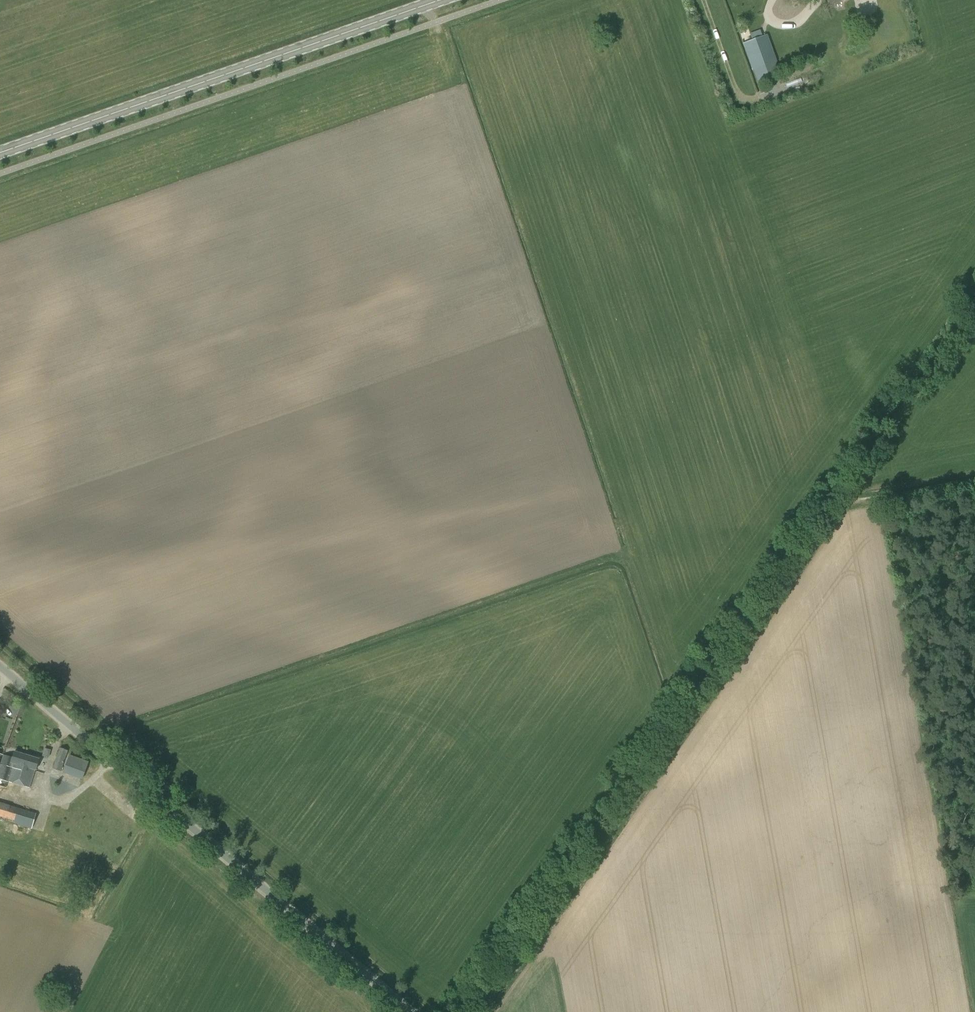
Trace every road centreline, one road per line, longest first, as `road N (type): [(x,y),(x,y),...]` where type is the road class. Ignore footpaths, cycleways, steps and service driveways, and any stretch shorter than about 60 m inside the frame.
road 1 (track): [(475,1011),(850,505),(974,475)]
road 2 (unclassified): [(413,1011),(0,666)]
road 3 (primary): [(0,153),(441,0)]

